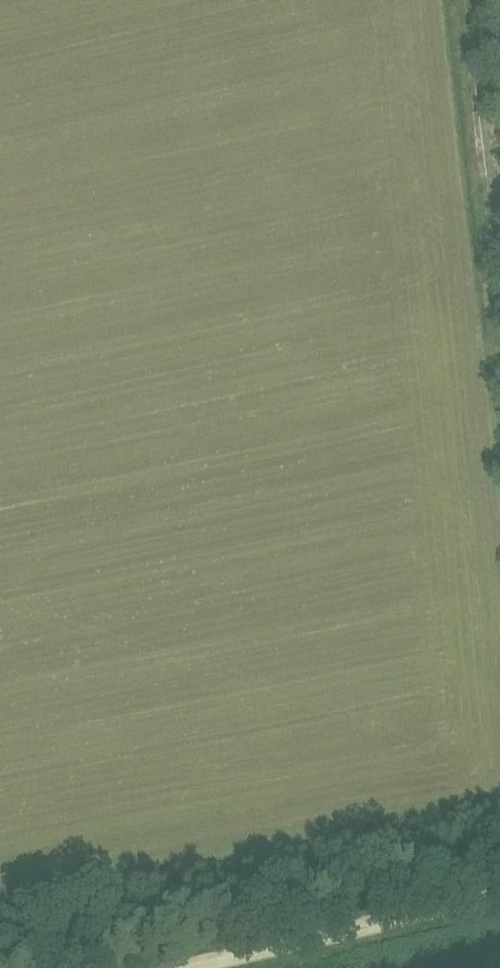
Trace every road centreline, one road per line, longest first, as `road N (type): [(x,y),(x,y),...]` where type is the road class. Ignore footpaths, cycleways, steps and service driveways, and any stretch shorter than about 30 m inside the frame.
road 1 (track): [(499,892),(180,967)]
road 2 (track): [(467,0),(499,298)]

